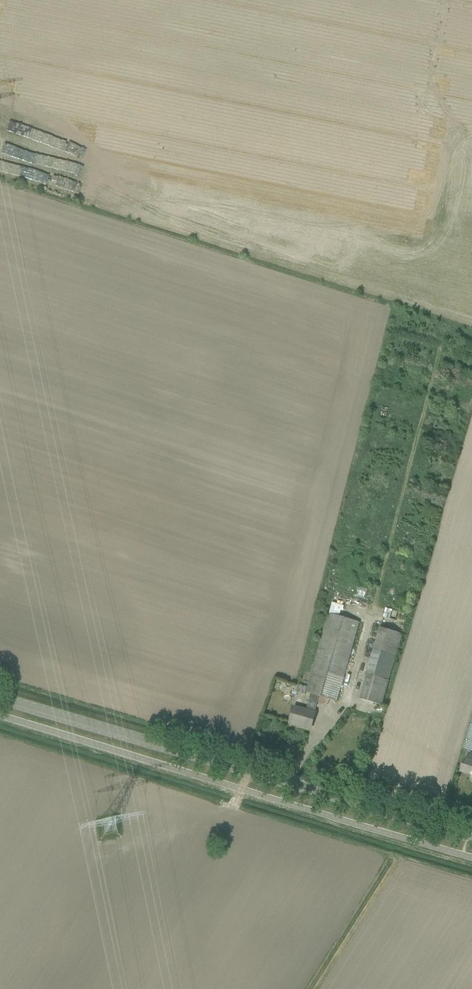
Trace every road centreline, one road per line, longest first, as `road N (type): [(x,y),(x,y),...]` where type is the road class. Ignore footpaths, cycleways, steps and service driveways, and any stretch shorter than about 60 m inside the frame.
road 1 (tertiary): [(471,838),(0,699)]

